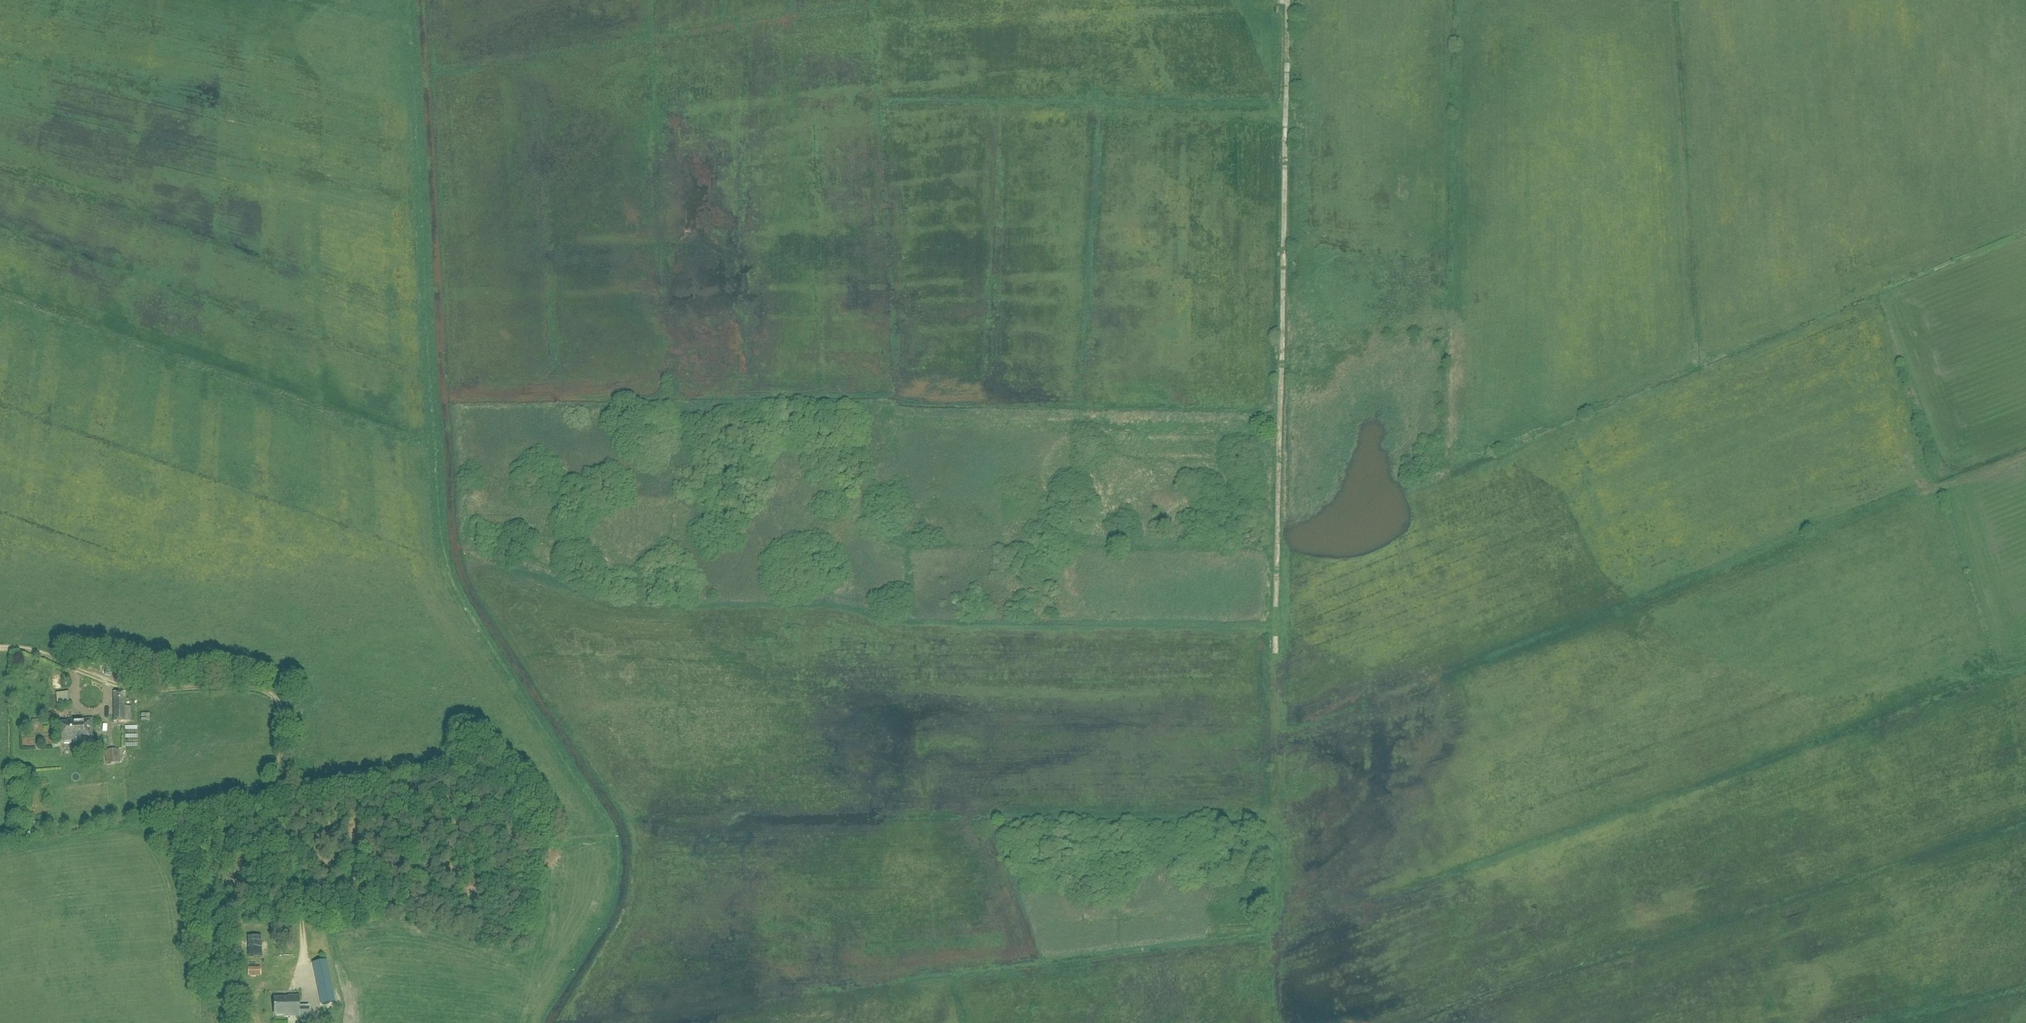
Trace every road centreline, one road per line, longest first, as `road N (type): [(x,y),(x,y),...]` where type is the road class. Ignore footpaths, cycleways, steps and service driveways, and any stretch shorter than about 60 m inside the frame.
road 1 (track): [(1270,1022),(1289,0)]

